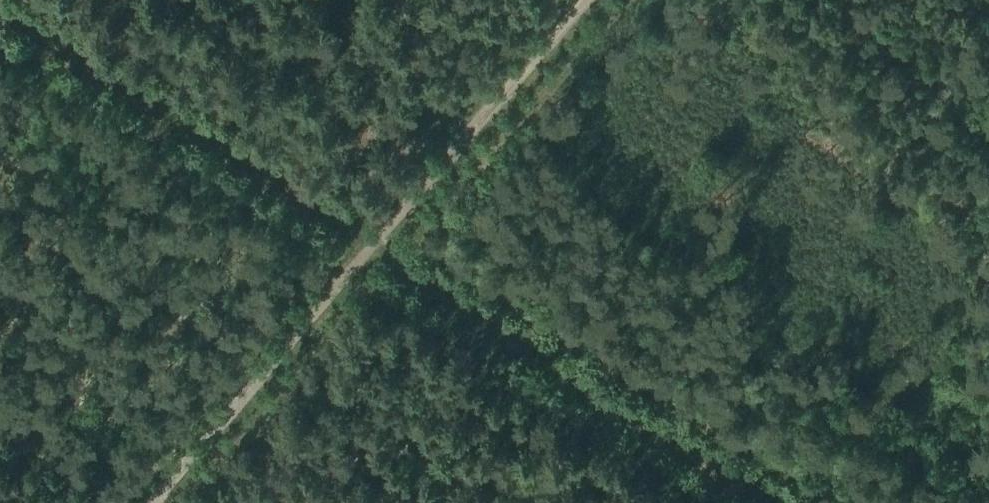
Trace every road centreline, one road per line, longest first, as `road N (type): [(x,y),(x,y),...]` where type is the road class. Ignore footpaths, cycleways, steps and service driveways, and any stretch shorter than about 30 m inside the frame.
road 1 (track): [(804,502),(9,0)]

